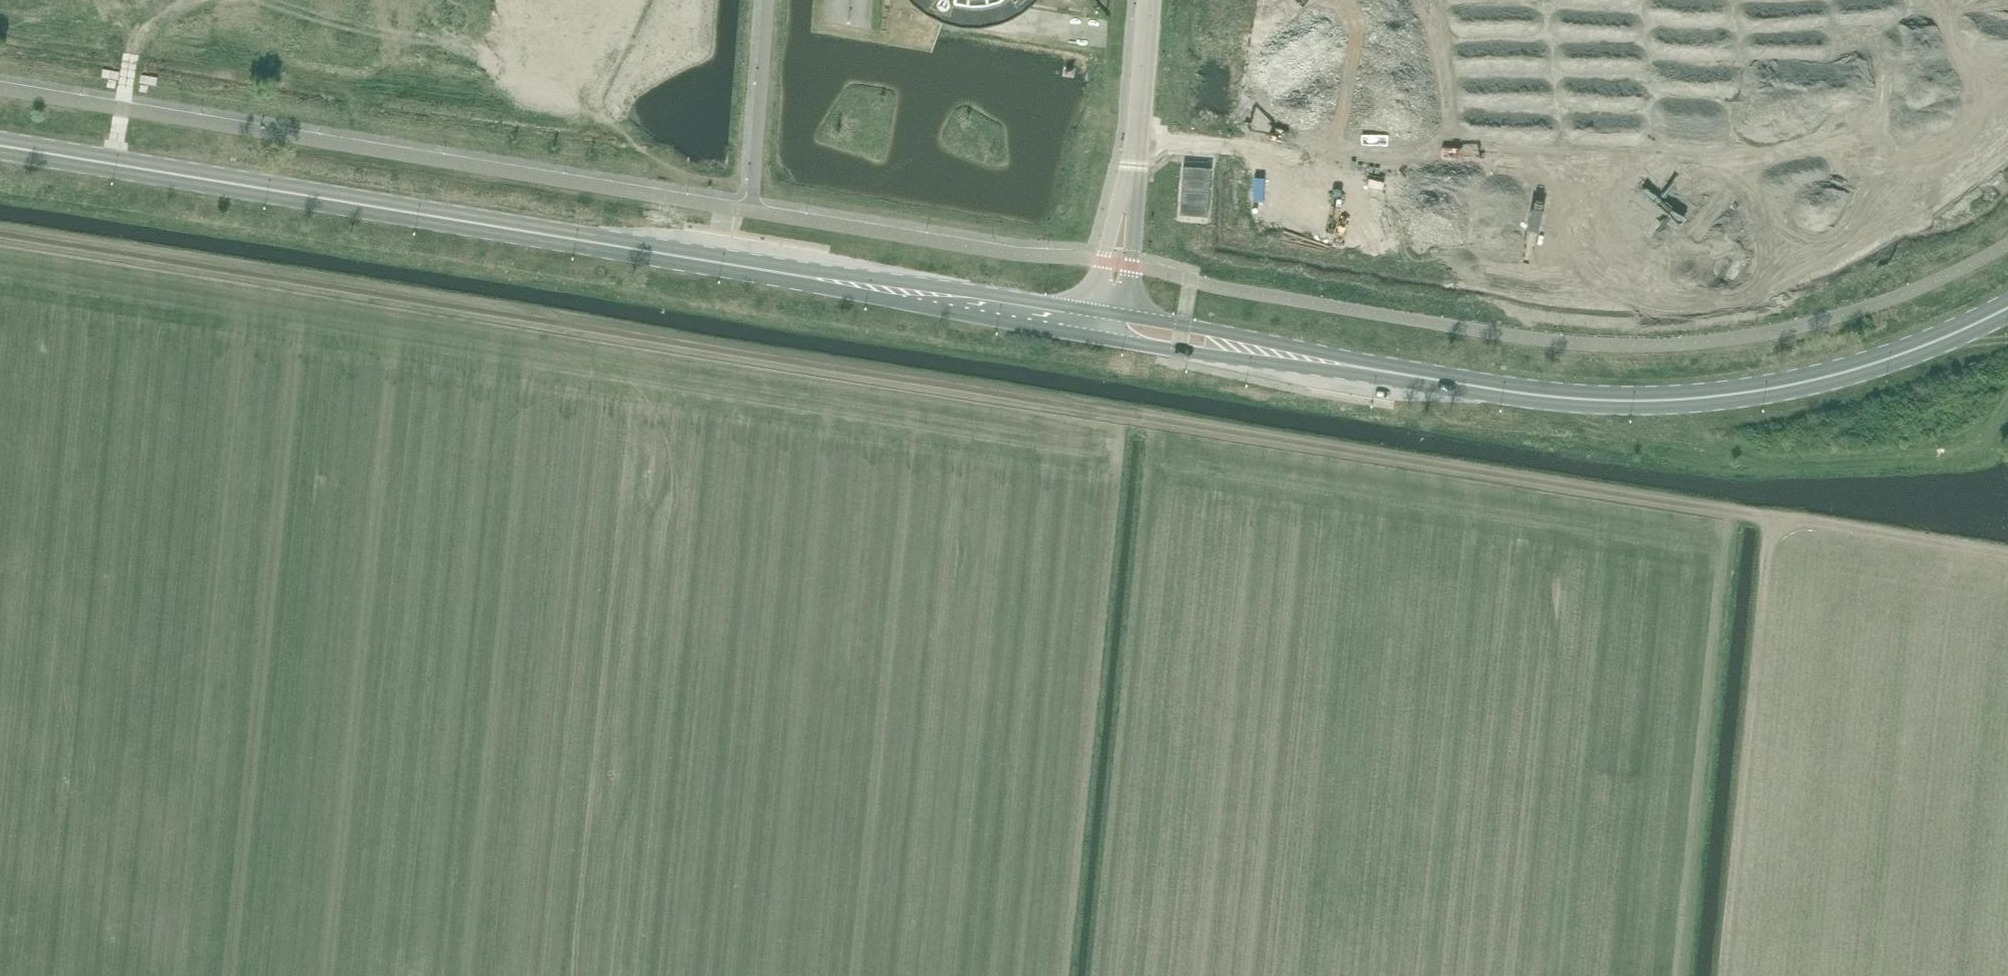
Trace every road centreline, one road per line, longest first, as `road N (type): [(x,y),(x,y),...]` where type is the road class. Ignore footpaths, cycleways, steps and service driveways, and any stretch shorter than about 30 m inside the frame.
road 1 (tertiary): [(0,145),(1110,325)]
road 2 (tertiary): [(1298,357),(1545,396),(1671,400),(1847,371),(2007,309)]
road 3 (residential): [(1127,204),(1149,0)]
road 4 (tertiary): [(1298,357),(1131,315),(1110,325)]
road 5 (tertiary): [(1110,325),(1143,344),(1182,351),(1298,357)]
road 6 (residential): [(1127,204),(1104,263),(1110,325)]
road 7 (residential): [(1110,325),(1129,267),(1127,204)]

